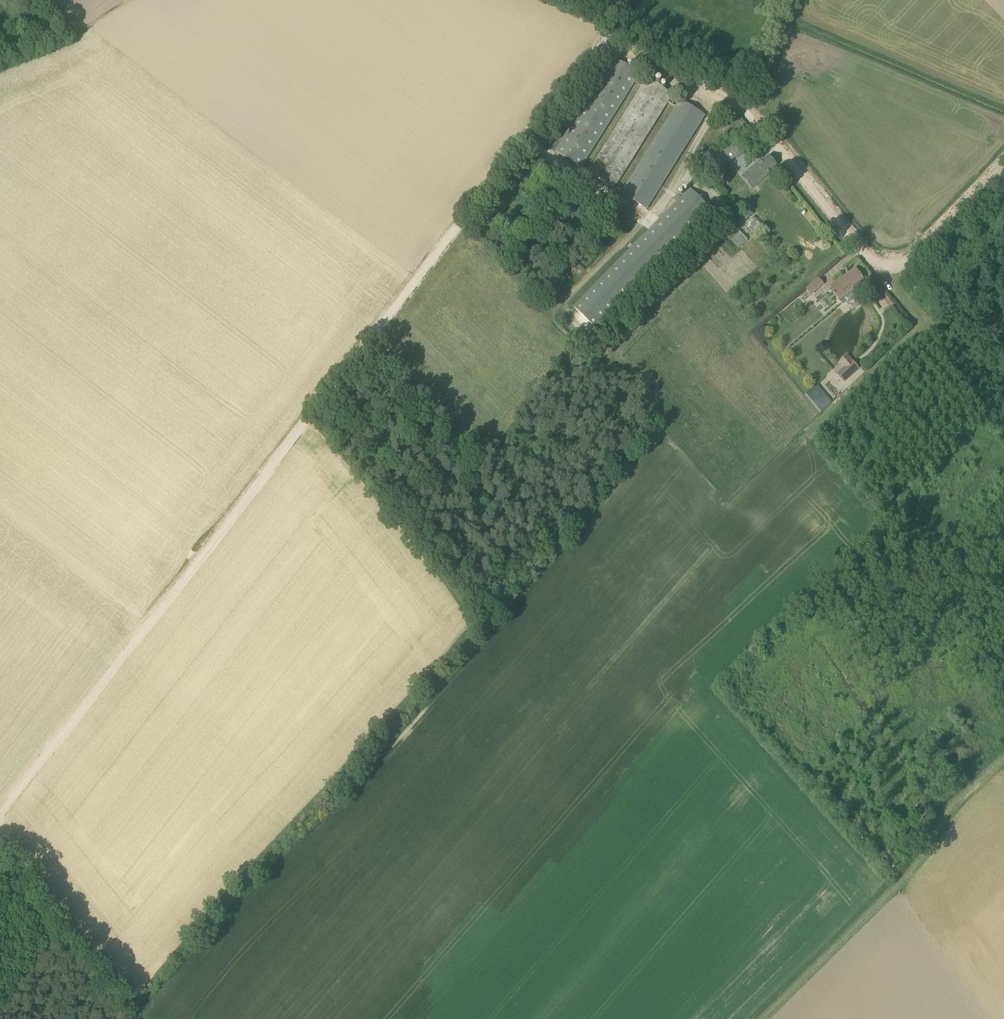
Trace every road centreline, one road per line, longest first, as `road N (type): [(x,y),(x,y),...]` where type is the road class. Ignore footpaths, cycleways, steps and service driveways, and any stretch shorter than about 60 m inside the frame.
road 1 (track): [(0,814),(569,85)]
road 2 (unclassified): [(569,85),(601,52),(620,46),(744,106),(852,240),(882,260),(920,249),(1003,164)]
road 3 (track): [(1003,762),(950,819),(901,890),(770,1018)]
road 4 (track): [(0,846),(114,983),(134,1018)]

